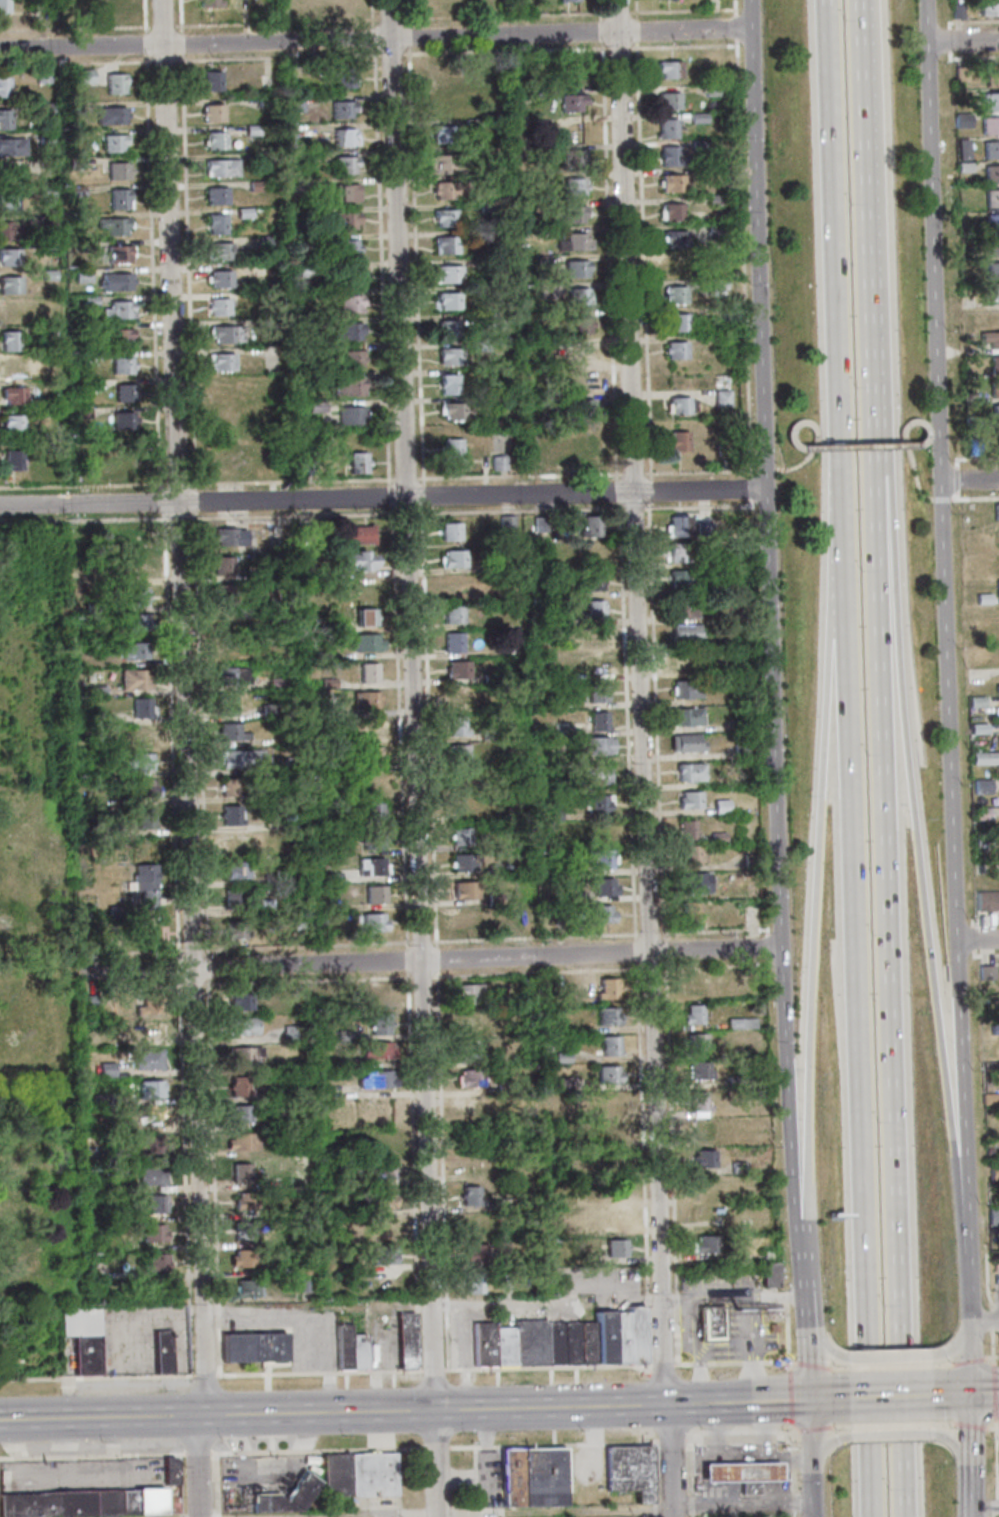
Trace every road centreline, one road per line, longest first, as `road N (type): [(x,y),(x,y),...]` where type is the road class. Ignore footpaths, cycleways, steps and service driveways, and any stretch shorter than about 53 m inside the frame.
road 1 (residential): [(670,1516),(618,0)]
road 2 (residential): [(438,1516),(389,0)]
road 3 (residential): [(201,1516),(195,986),(161,0)]
road 4 (secondary): [(967,1293),(926,0)]
road 5 (secondary): [(750,0),(779,948),(796,1239)]
road 6 (motorway): [(907,1516),(877,473)]
road 7 (motorway): [(849,507),(877,1516)]
road 8 (motorway): [(967,1293),(877,473)]
road 9 (residential): [(765,489),(0,506)]
road 10 (secondary): [(754,1402),(0,1420)]
road 11 (residential): [(751,29),(0,49)]
road 12 (motorway): [(849,507),(796,1239)]
road 13 (residential): [(779,948),(83,973)]
road 14 (motorway): [(831,0),(849,507)]
road 15 (motorway): [(870,274),(861,18)]
road 16 (motorway): [(877,473),(870,274)]

